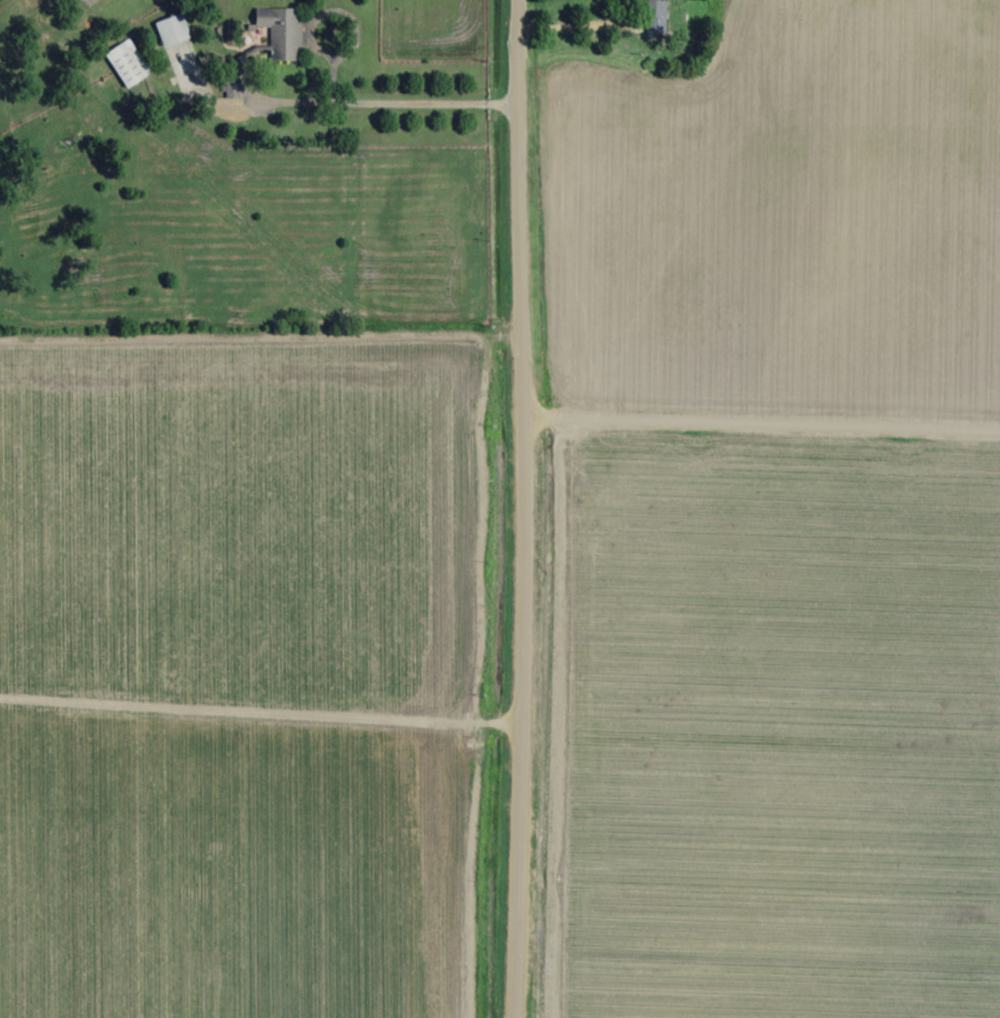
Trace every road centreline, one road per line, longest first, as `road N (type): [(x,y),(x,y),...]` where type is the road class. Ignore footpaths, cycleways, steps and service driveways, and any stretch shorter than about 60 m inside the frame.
road 1 (residential): [(507,1017),(520,0)]
road 2 (track): [(999,432),(515,414)]

